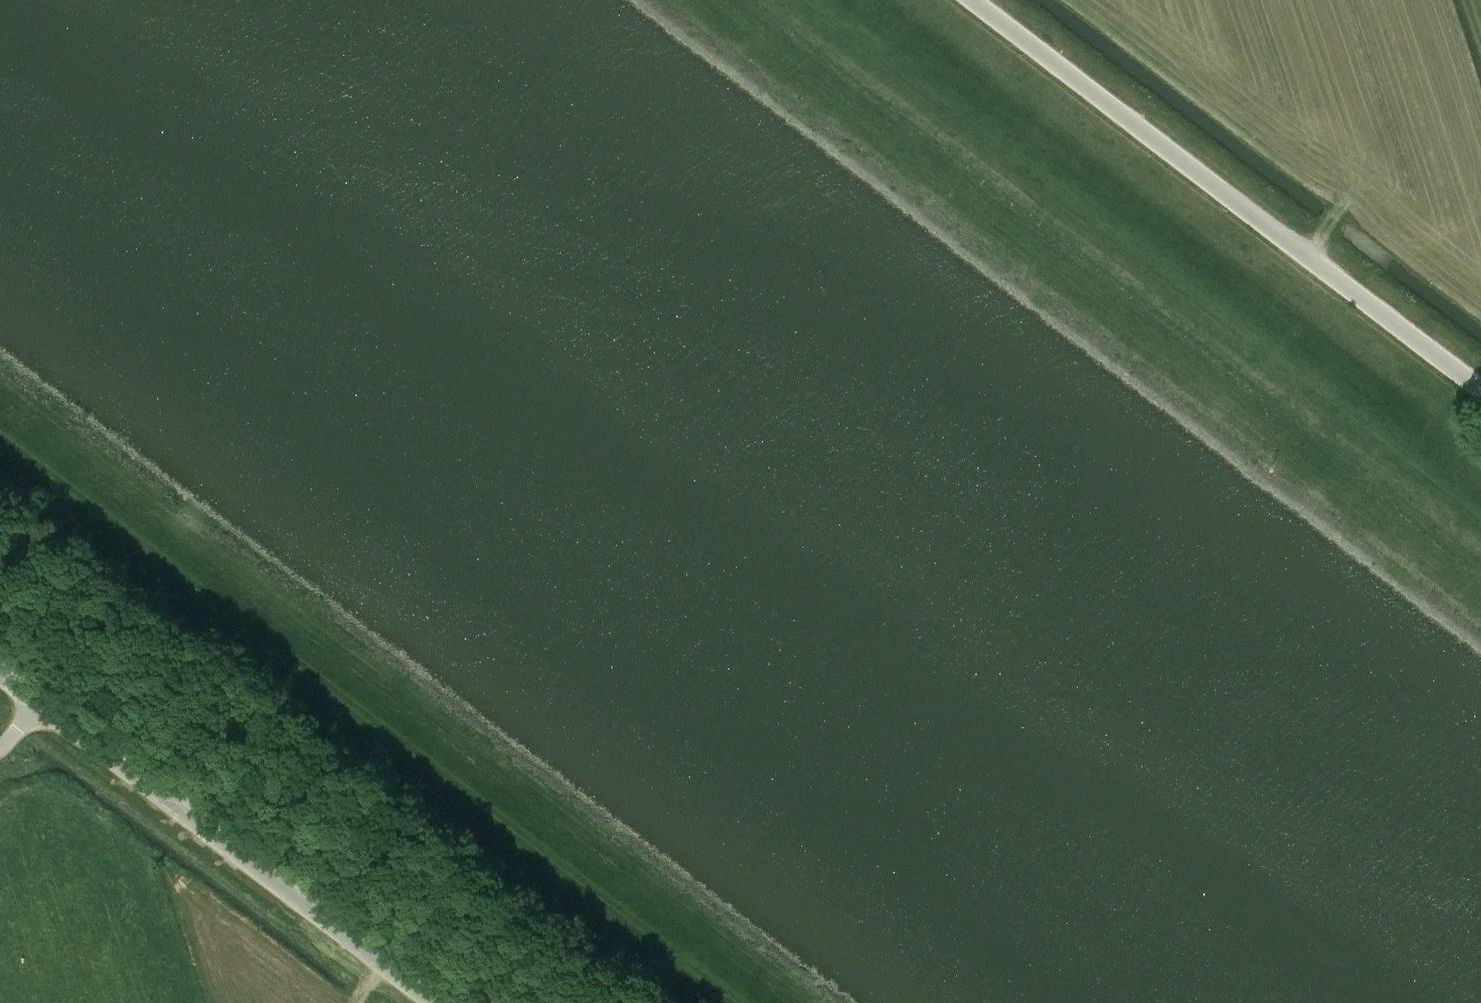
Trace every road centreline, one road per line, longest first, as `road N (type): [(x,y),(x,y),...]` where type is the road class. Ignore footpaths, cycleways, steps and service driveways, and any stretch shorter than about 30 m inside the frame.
road 1 (unclassified): [(1480,386),(976,0)]
road 2 (unclassified): [(438,1002),(37,705)]

